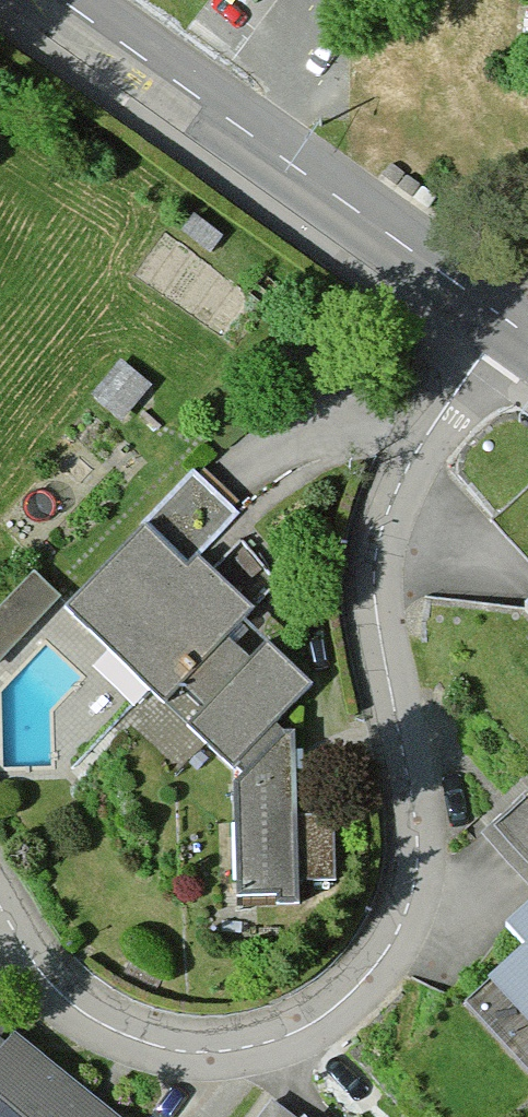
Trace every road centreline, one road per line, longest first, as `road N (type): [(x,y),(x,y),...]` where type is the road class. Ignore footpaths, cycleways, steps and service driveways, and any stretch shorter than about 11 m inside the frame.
road 1 (residential): [(0,913),(37,978),(89,1021),(159,1054),(237,1054),(303,1026),(382,964),(414,882),(403,743),(369,564),(422,437),(510,322)]
road 2 (residential): [(510,322),(62,0)]

